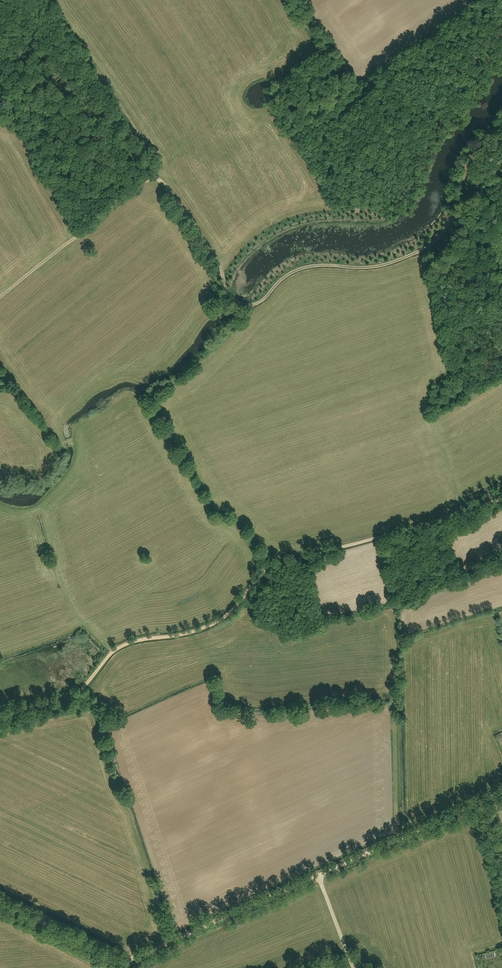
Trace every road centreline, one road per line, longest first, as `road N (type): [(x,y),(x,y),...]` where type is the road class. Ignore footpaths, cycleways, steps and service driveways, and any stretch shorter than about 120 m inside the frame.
road 1 (track): [(483,191),(421,251),(371,266),(308,266),(245,305),(228,294),(223,271),(159,179),(150,178),(0,297)]
road 2 (track): [(0,715),(68,700),(120,647),(214,623),(264,568),(501,500)]
road 3 (track): [(483,801),(127,962),(0,901)]

